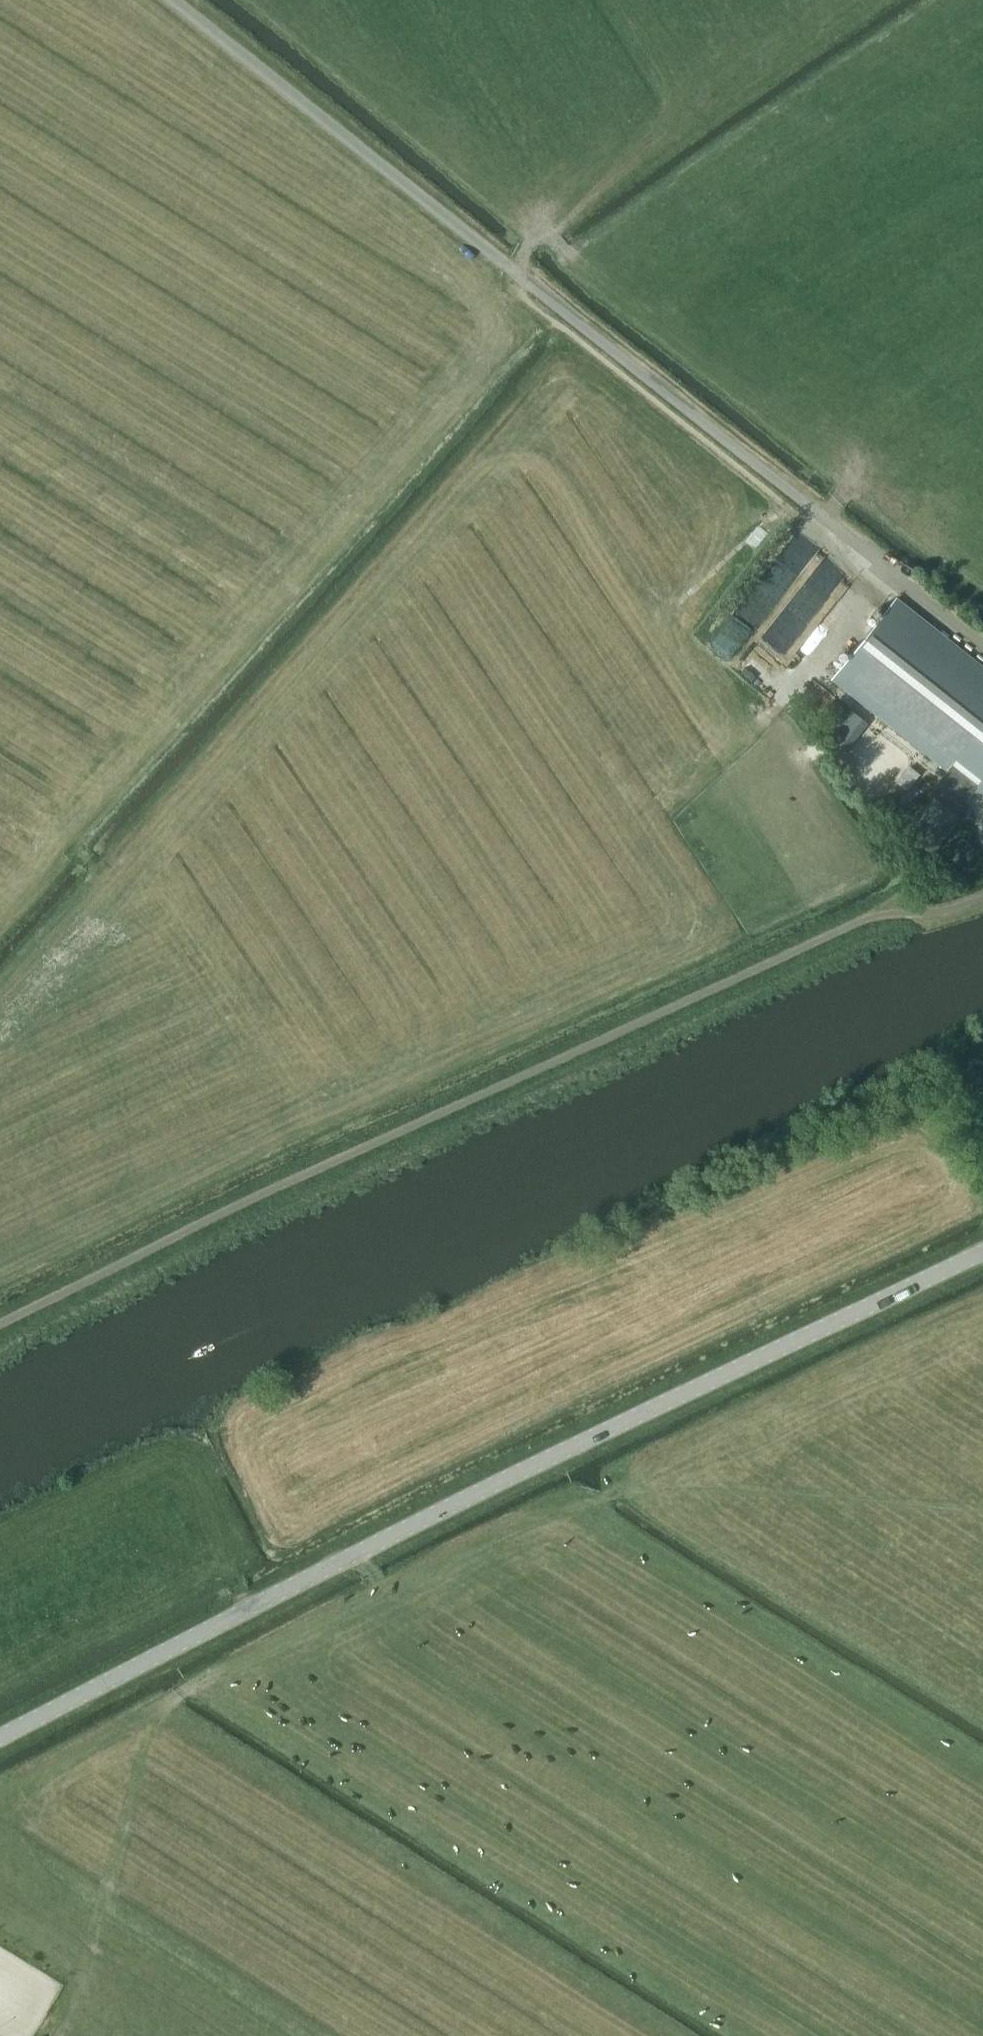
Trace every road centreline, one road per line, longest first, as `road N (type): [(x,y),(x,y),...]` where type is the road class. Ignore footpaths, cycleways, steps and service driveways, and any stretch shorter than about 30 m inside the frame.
road 1 (tertiary): [(0,1737),(982,1251)]
road 2 (unclassified): [(802,491),(179,0)]

